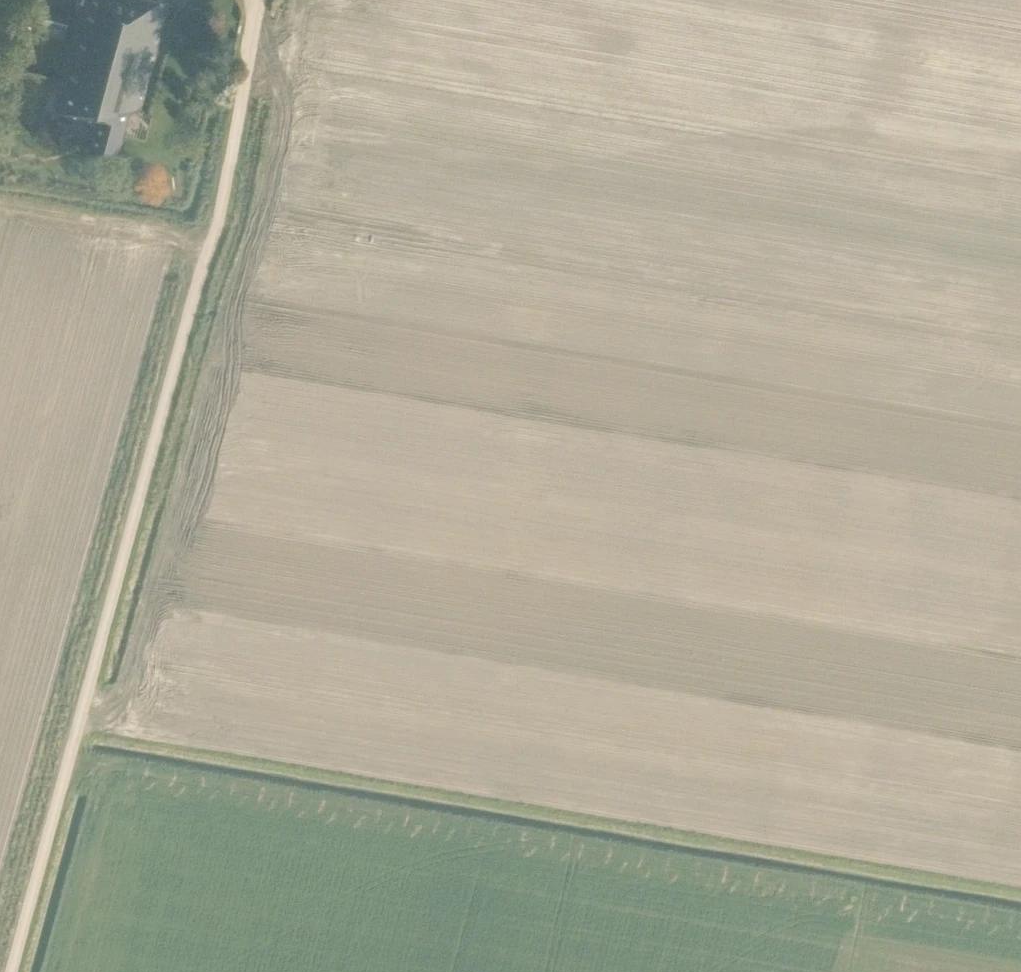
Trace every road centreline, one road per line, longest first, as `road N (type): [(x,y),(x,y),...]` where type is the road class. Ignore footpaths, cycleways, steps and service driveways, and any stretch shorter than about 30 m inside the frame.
road 1 (unclassified): [(12,971),(221,212),(260,0)]

